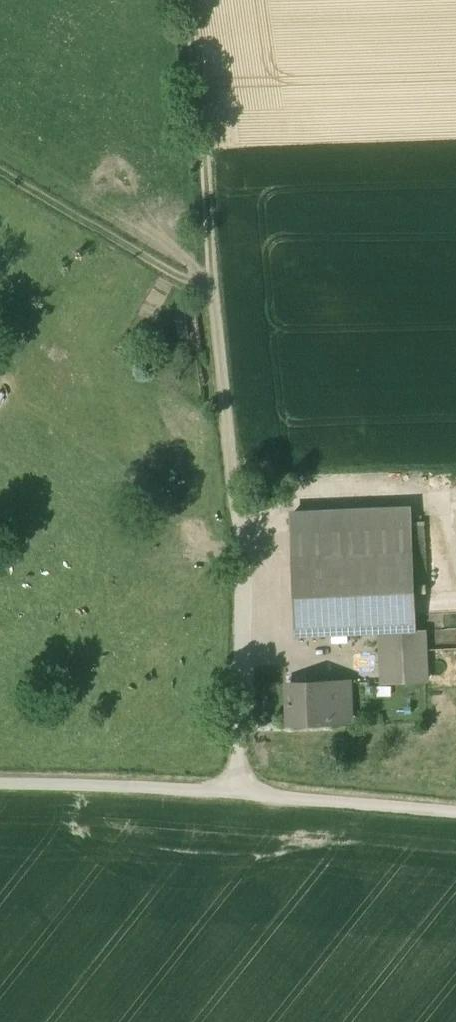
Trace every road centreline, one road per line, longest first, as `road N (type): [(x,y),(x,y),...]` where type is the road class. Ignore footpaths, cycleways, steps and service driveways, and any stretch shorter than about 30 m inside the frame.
road 1 (track): [(186,0),(210,153),(216,291)]
road 2 (track): [(0,177),(195,290),(216,291)]
road 3 (track): [(240,796),(0,787)]
road 4 (track): [(455,812),(240,796)]
road 5 (track): [(216,291),(235,478)]

